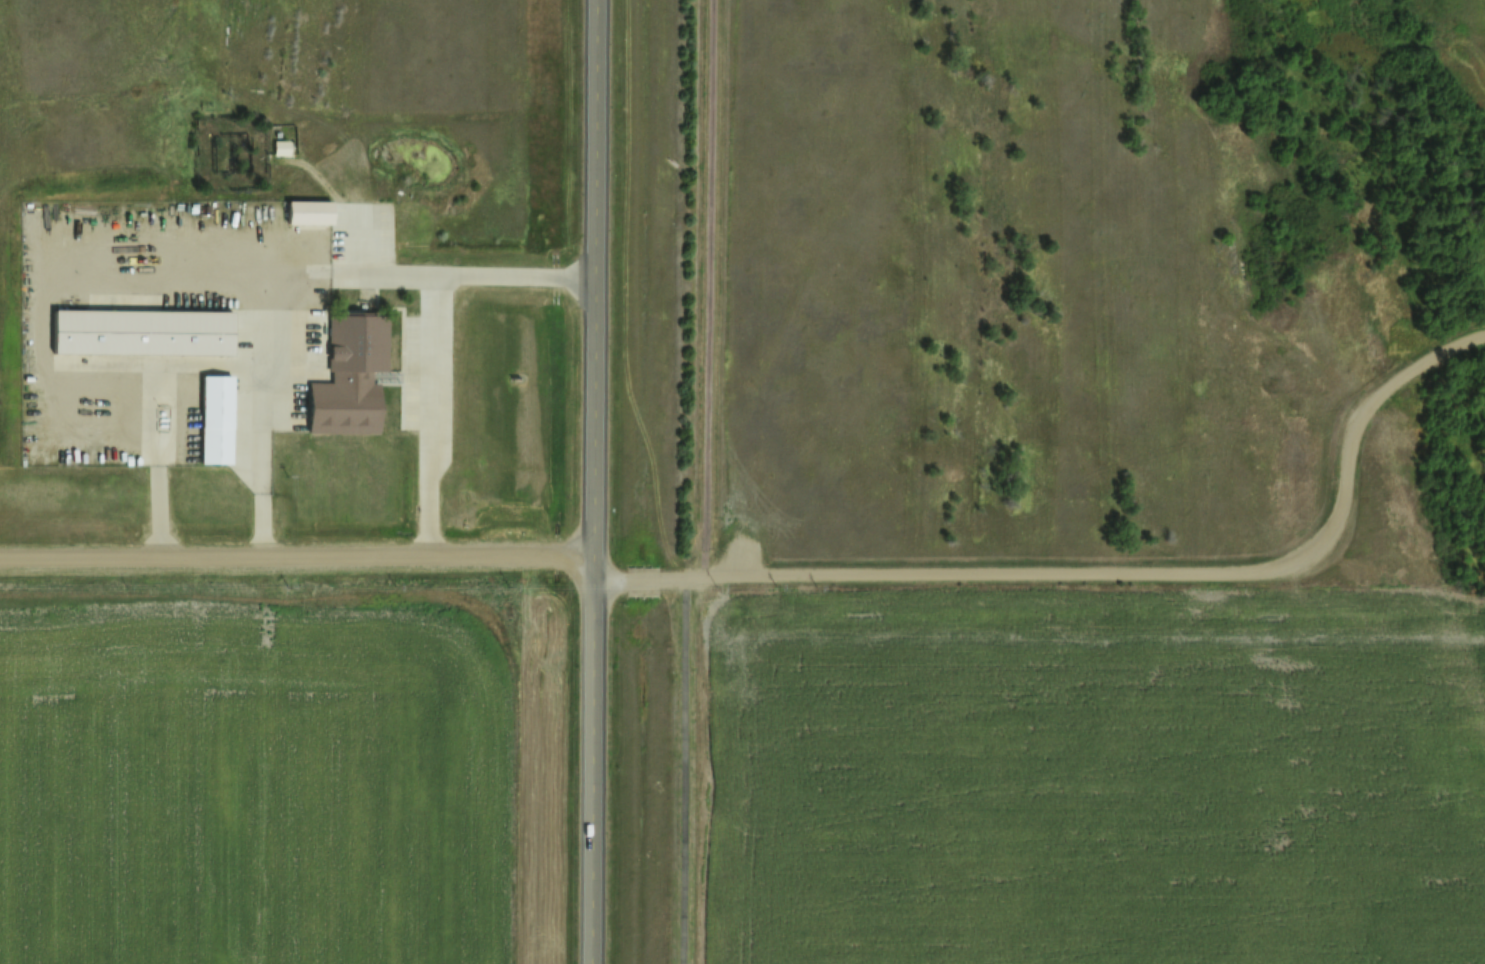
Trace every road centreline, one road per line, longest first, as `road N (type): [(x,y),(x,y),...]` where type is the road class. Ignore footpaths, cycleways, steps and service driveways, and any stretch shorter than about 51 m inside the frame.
road 1 (primary): [(589,963),(592,0)]
road 2 (residential): [(592,552),(0,557)]

